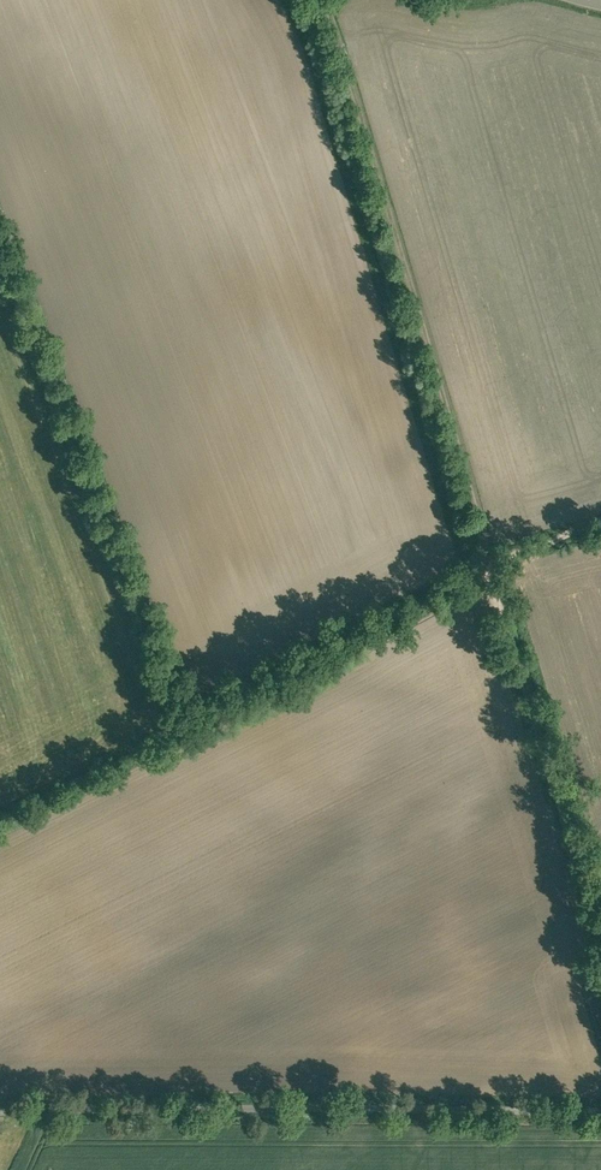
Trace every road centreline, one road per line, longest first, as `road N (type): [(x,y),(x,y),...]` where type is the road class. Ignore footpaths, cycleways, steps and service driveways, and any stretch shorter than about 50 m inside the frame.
road 1 (track): [(324,0),(600,913)]
road 2 (unclassified): [(600,1100),(0,1108)]

